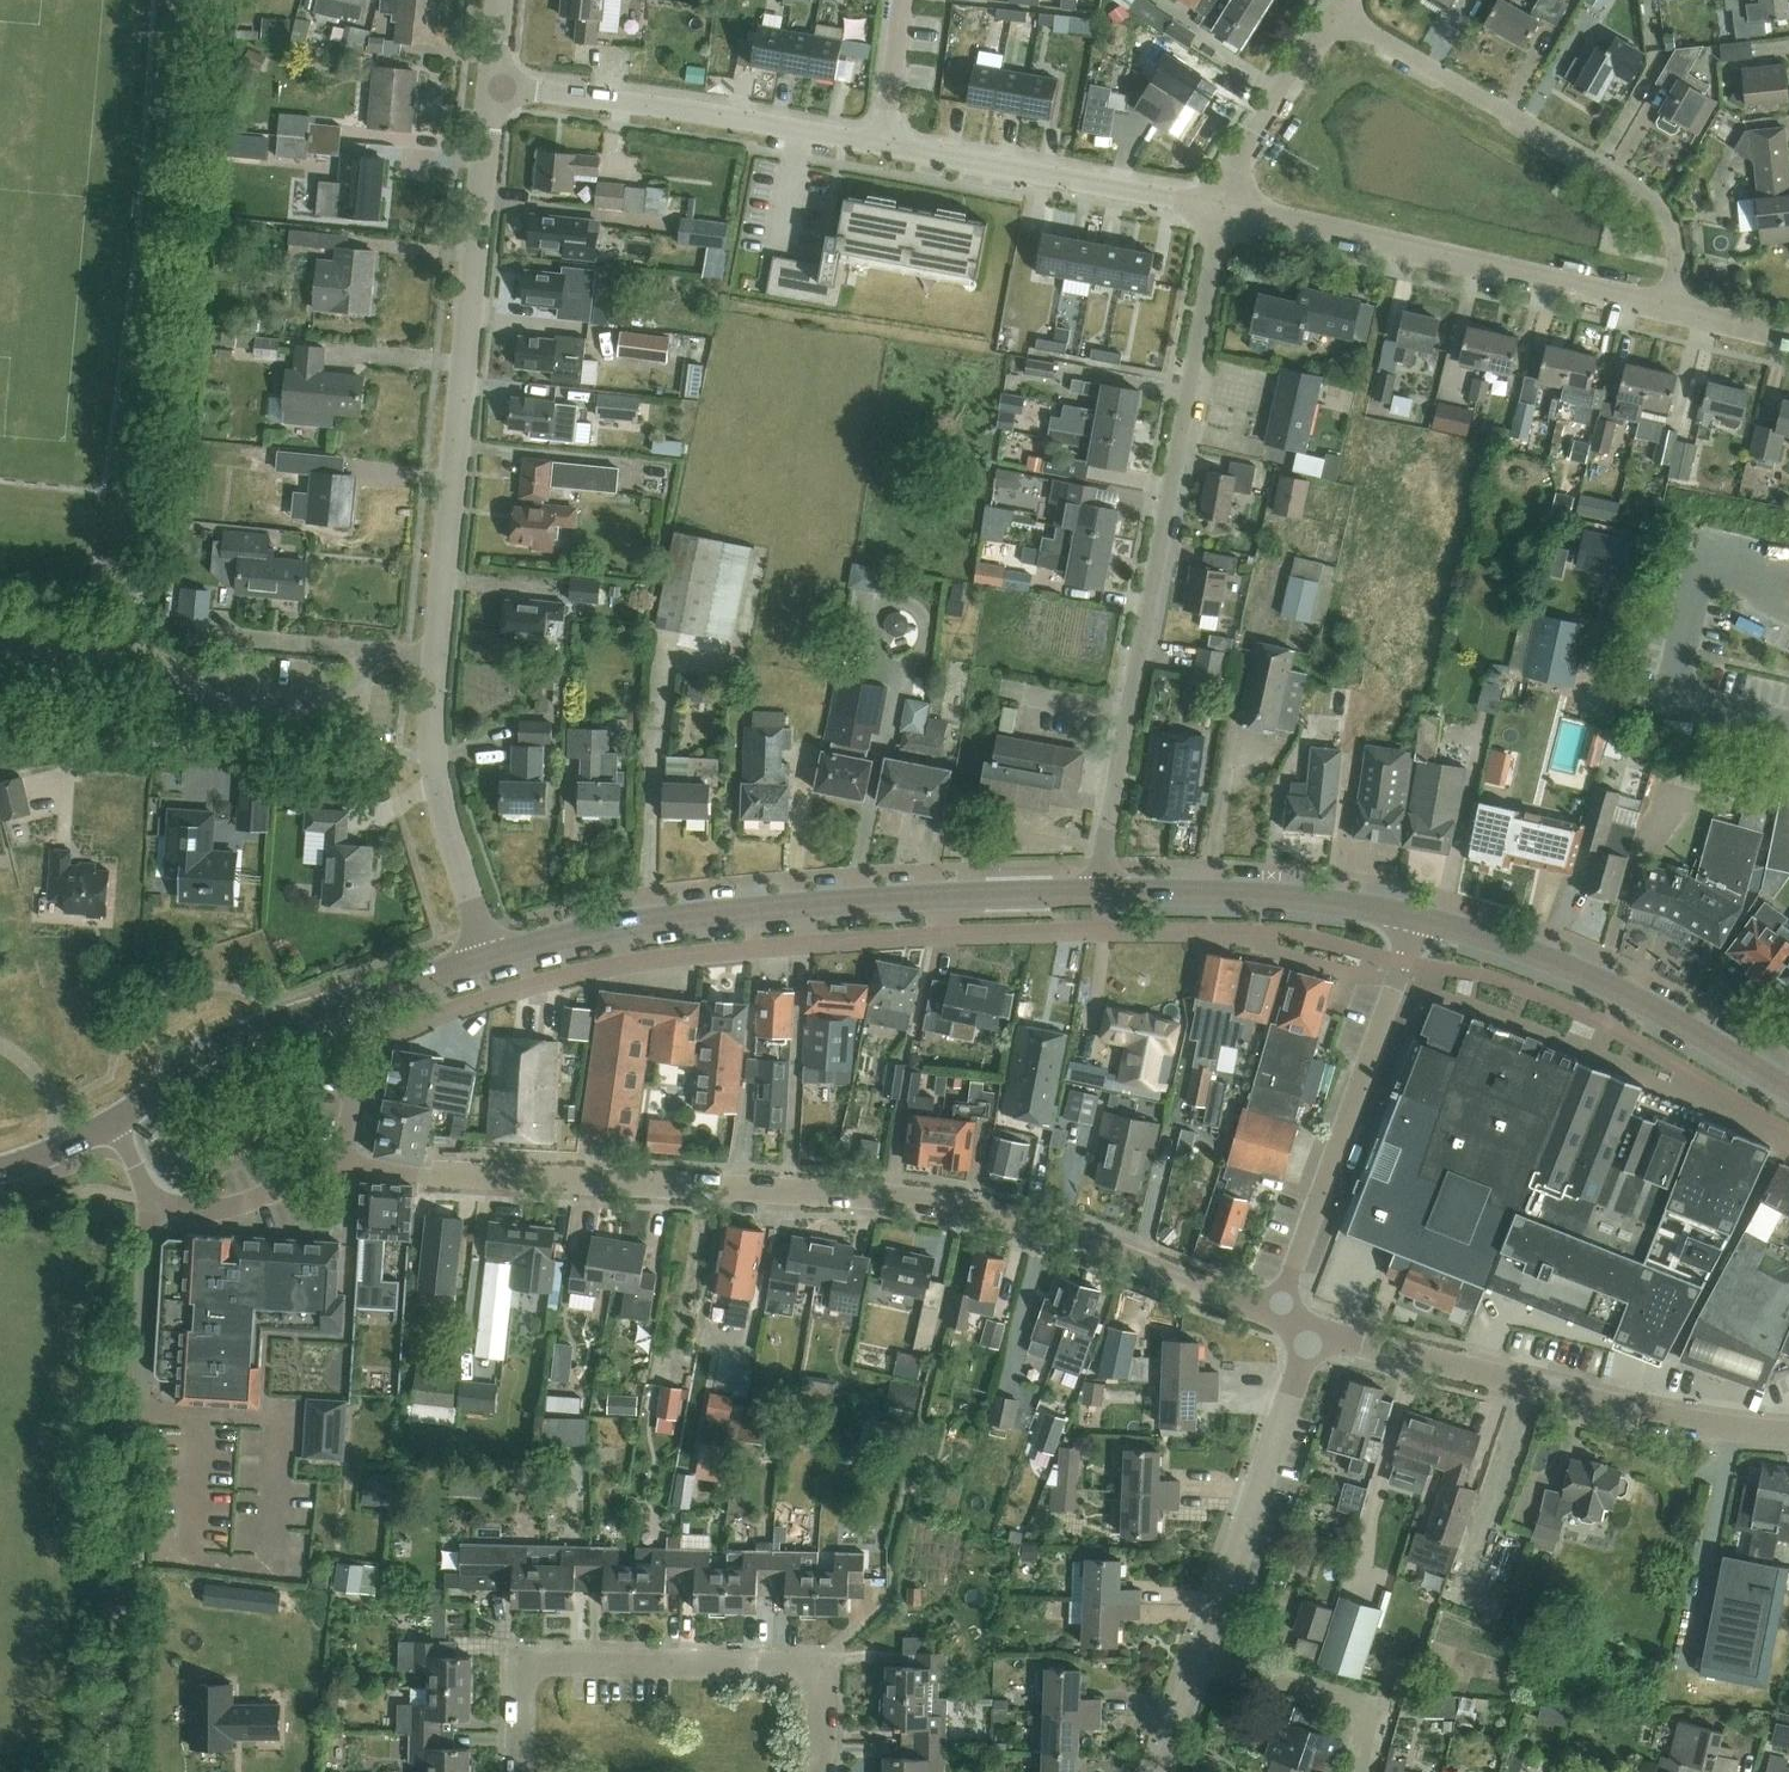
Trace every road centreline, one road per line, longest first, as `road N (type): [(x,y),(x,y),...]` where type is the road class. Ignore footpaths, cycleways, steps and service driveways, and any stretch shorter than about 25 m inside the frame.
road 1 (residential): [(1276,1314),(1145,1262),(937,1211),(729,1185),(335,1165)]
road 2 (residential): [(493,957),(451,834),(435,752),(492,84)]
road 3 (residential): [(1099,891),(1222,207)]
road 4 (secondary): [(1099,891),(708,914),(611,927),(493,957)]
road 5 (unclassified): [(150,1201),(115,1771)]
road 6 (residential): [(522,1771),(525,1662),(822,1665),(819,1771)]
road 7 (residential): [(1788,1430),(1645,1410),(1313,1333)]
road 8 (residential): [(1338,19),(1657,205),(1678,239),(1670,309)]
road 9 (residential): [(1670,309),(1222,207)]
road 10 (residential): [(1276,1314),(1414,917)]
road 11 (secondary): [(1788,1087),(1631,998),(1414,917)]
road 12 (residential): [(889,146),(492,84)]
road 13 (residential): [(1200,1655),(1313,1333)]
road 14 (residential): [(1222,207),(889,146)]
road 15 (secondary): [(1414,917),(1244,894),(1099,891)]
road 16 (secondary): [(340,1004),(216,1043),(116,1122)]
road 17 (residential): [(1362,1771),(1371,1735),(1362,1706),(1200,1655)]
road 18 (residential): [(1222,207),(1246,152),(1338,19)]
road 19 (unclassified): [(150,1201),(235,1205),(335,1165)]
road 20 (unclassified): [(335,1165),(348,1141),(354,1096),(340,1004)]
road 21 (secondary): [(493,957),(340,1004)]
road 22 (residential): [(889,146),(907,0)]
road 23 (secondary): [(116,1122),(0,1170)]
road 24 (residential): [(1163,1771),(1200,1655)]
road 25 (residential): [(1788,336),(1670,309)]

